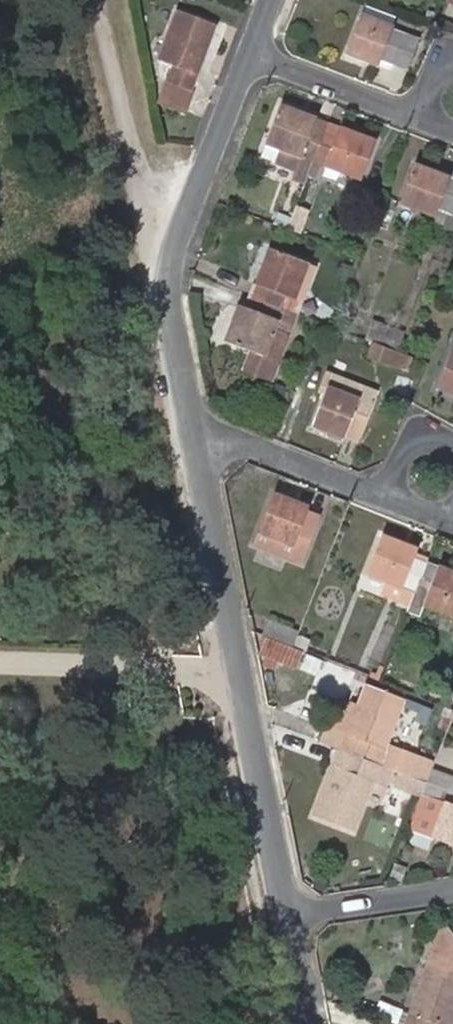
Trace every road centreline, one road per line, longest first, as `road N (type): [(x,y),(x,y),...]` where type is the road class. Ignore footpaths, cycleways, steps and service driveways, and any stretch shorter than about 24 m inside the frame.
road 1 (residential): [(292,913),(203,444)]
road 2 (residential): [(203,444),(171,277),(256,61)]
road 3 (track): [(110,0),(171,277)]
road 4 (residential): [(203,444),(232,439),(389,496)]
road 5 (residential): [(256,61),(414,117)]
road 6 (residential): [(292,913),(452,887)]

